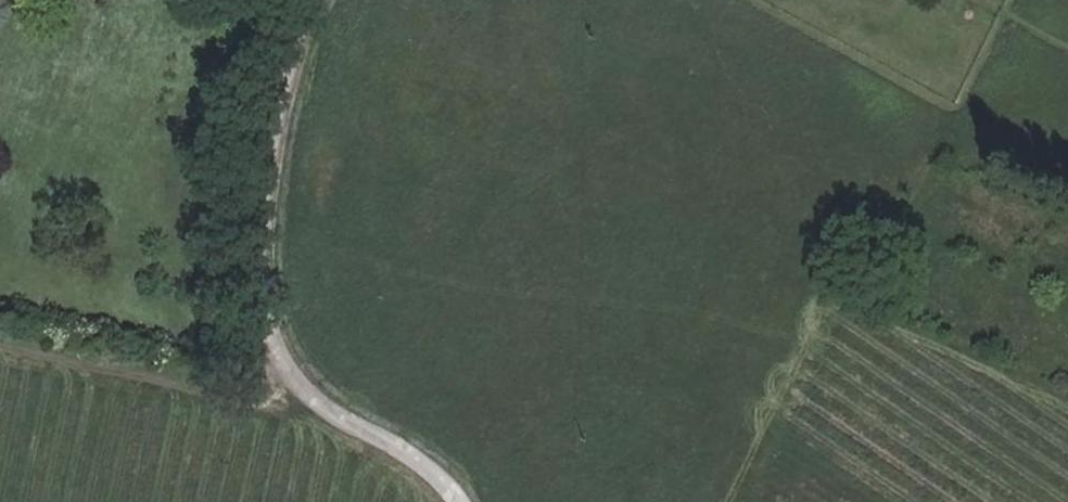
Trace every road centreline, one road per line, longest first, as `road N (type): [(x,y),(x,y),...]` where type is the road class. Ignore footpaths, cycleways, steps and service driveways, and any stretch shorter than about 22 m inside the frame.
road 1 (unclassified): [(309,0),(270,100),(268,354),(455,501)]

